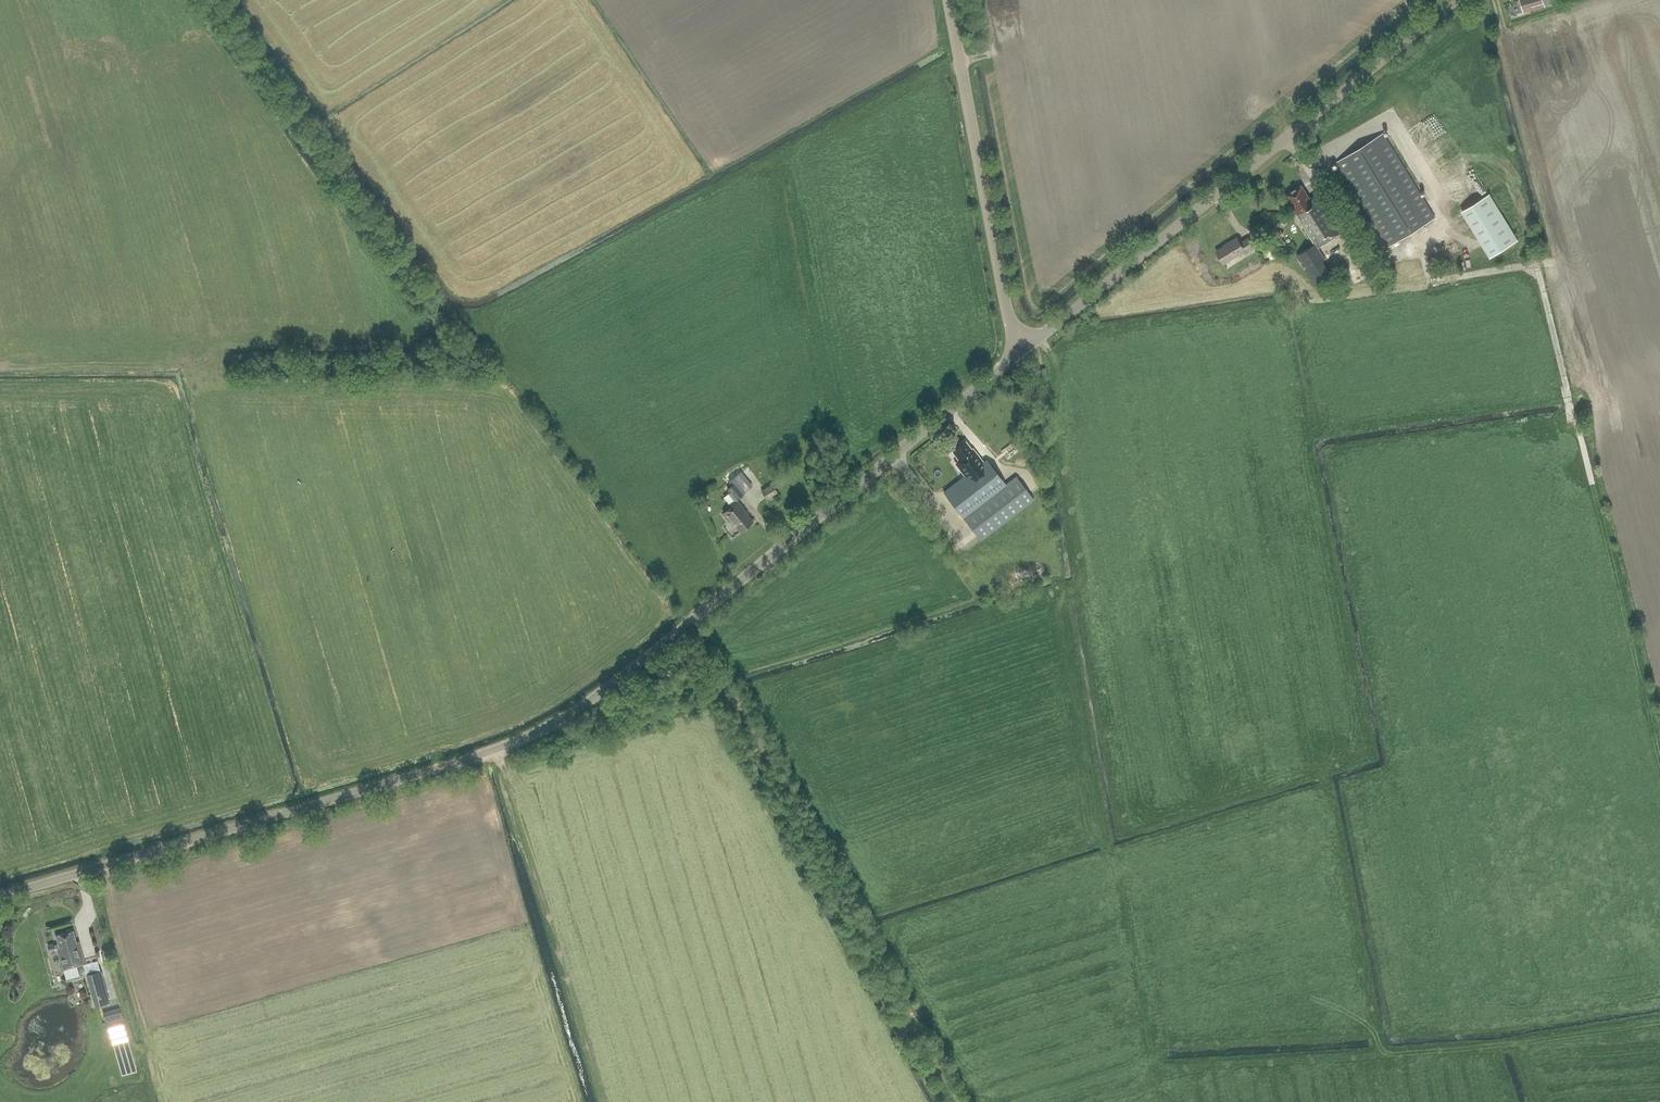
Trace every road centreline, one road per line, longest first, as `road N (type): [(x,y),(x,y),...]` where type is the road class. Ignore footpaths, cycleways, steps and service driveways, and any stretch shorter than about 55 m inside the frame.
road 1 (tertiary): [(0,896),(531,735),(616,681),(1017,358)]
road 2 (tertiary): [(1017,358),(1456,0)]
road 3 (tertiary): [(1017,358),(948,0)]
road 4 (track): [(770,749),(735,682),(572,730),(549,725)]
road 5 (track): [(0,367),(183,362)]

